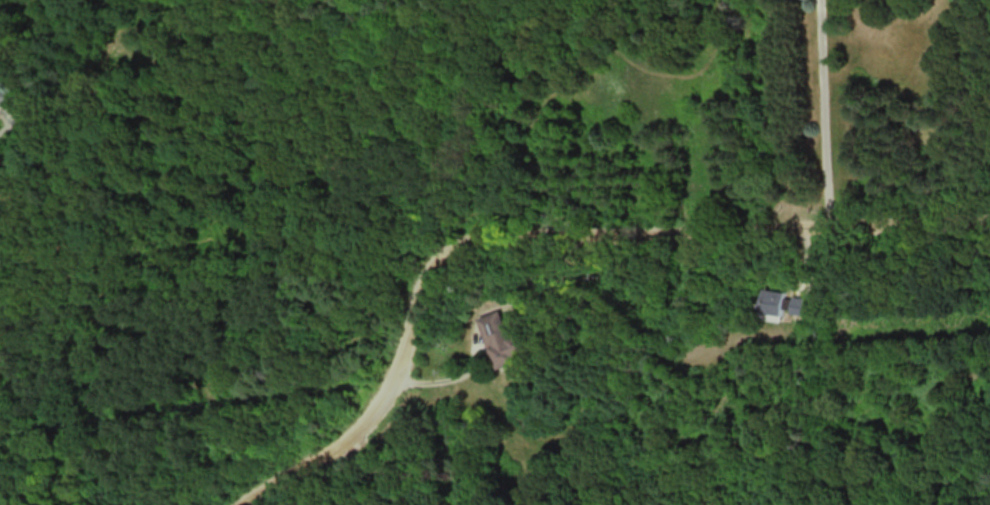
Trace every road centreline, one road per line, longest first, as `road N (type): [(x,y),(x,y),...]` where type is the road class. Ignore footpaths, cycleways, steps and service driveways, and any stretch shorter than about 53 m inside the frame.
road 1 (residential): [(989,219),(504,239),(444,254),(416,293),(374,408),(341,447),(239,504)]

